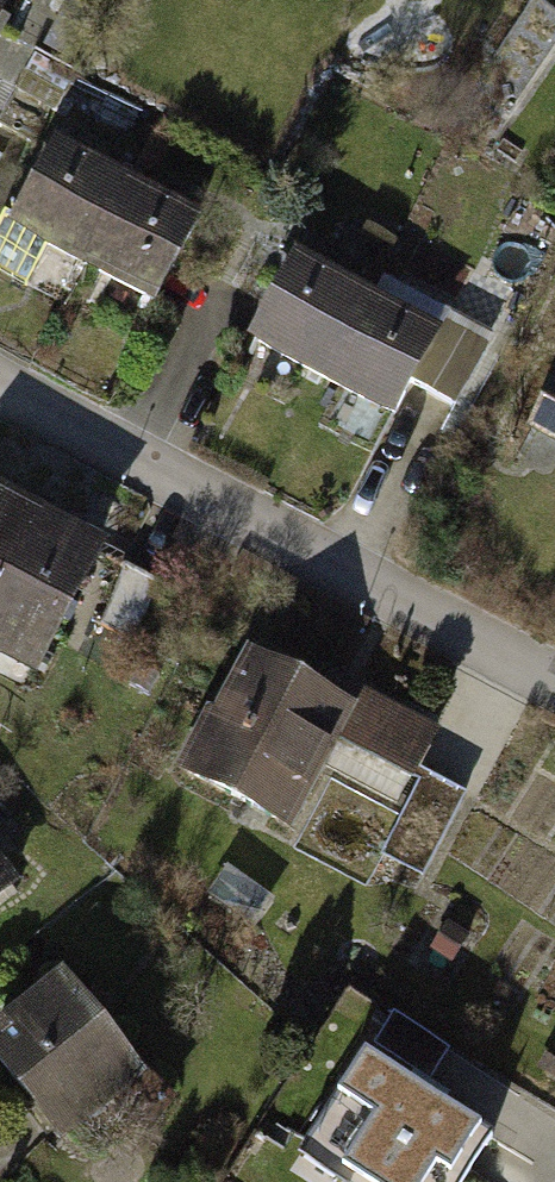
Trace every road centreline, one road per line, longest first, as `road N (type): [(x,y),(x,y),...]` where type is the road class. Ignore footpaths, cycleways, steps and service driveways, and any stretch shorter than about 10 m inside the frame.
road 1 (residential): [(554,692),(0,395)]

